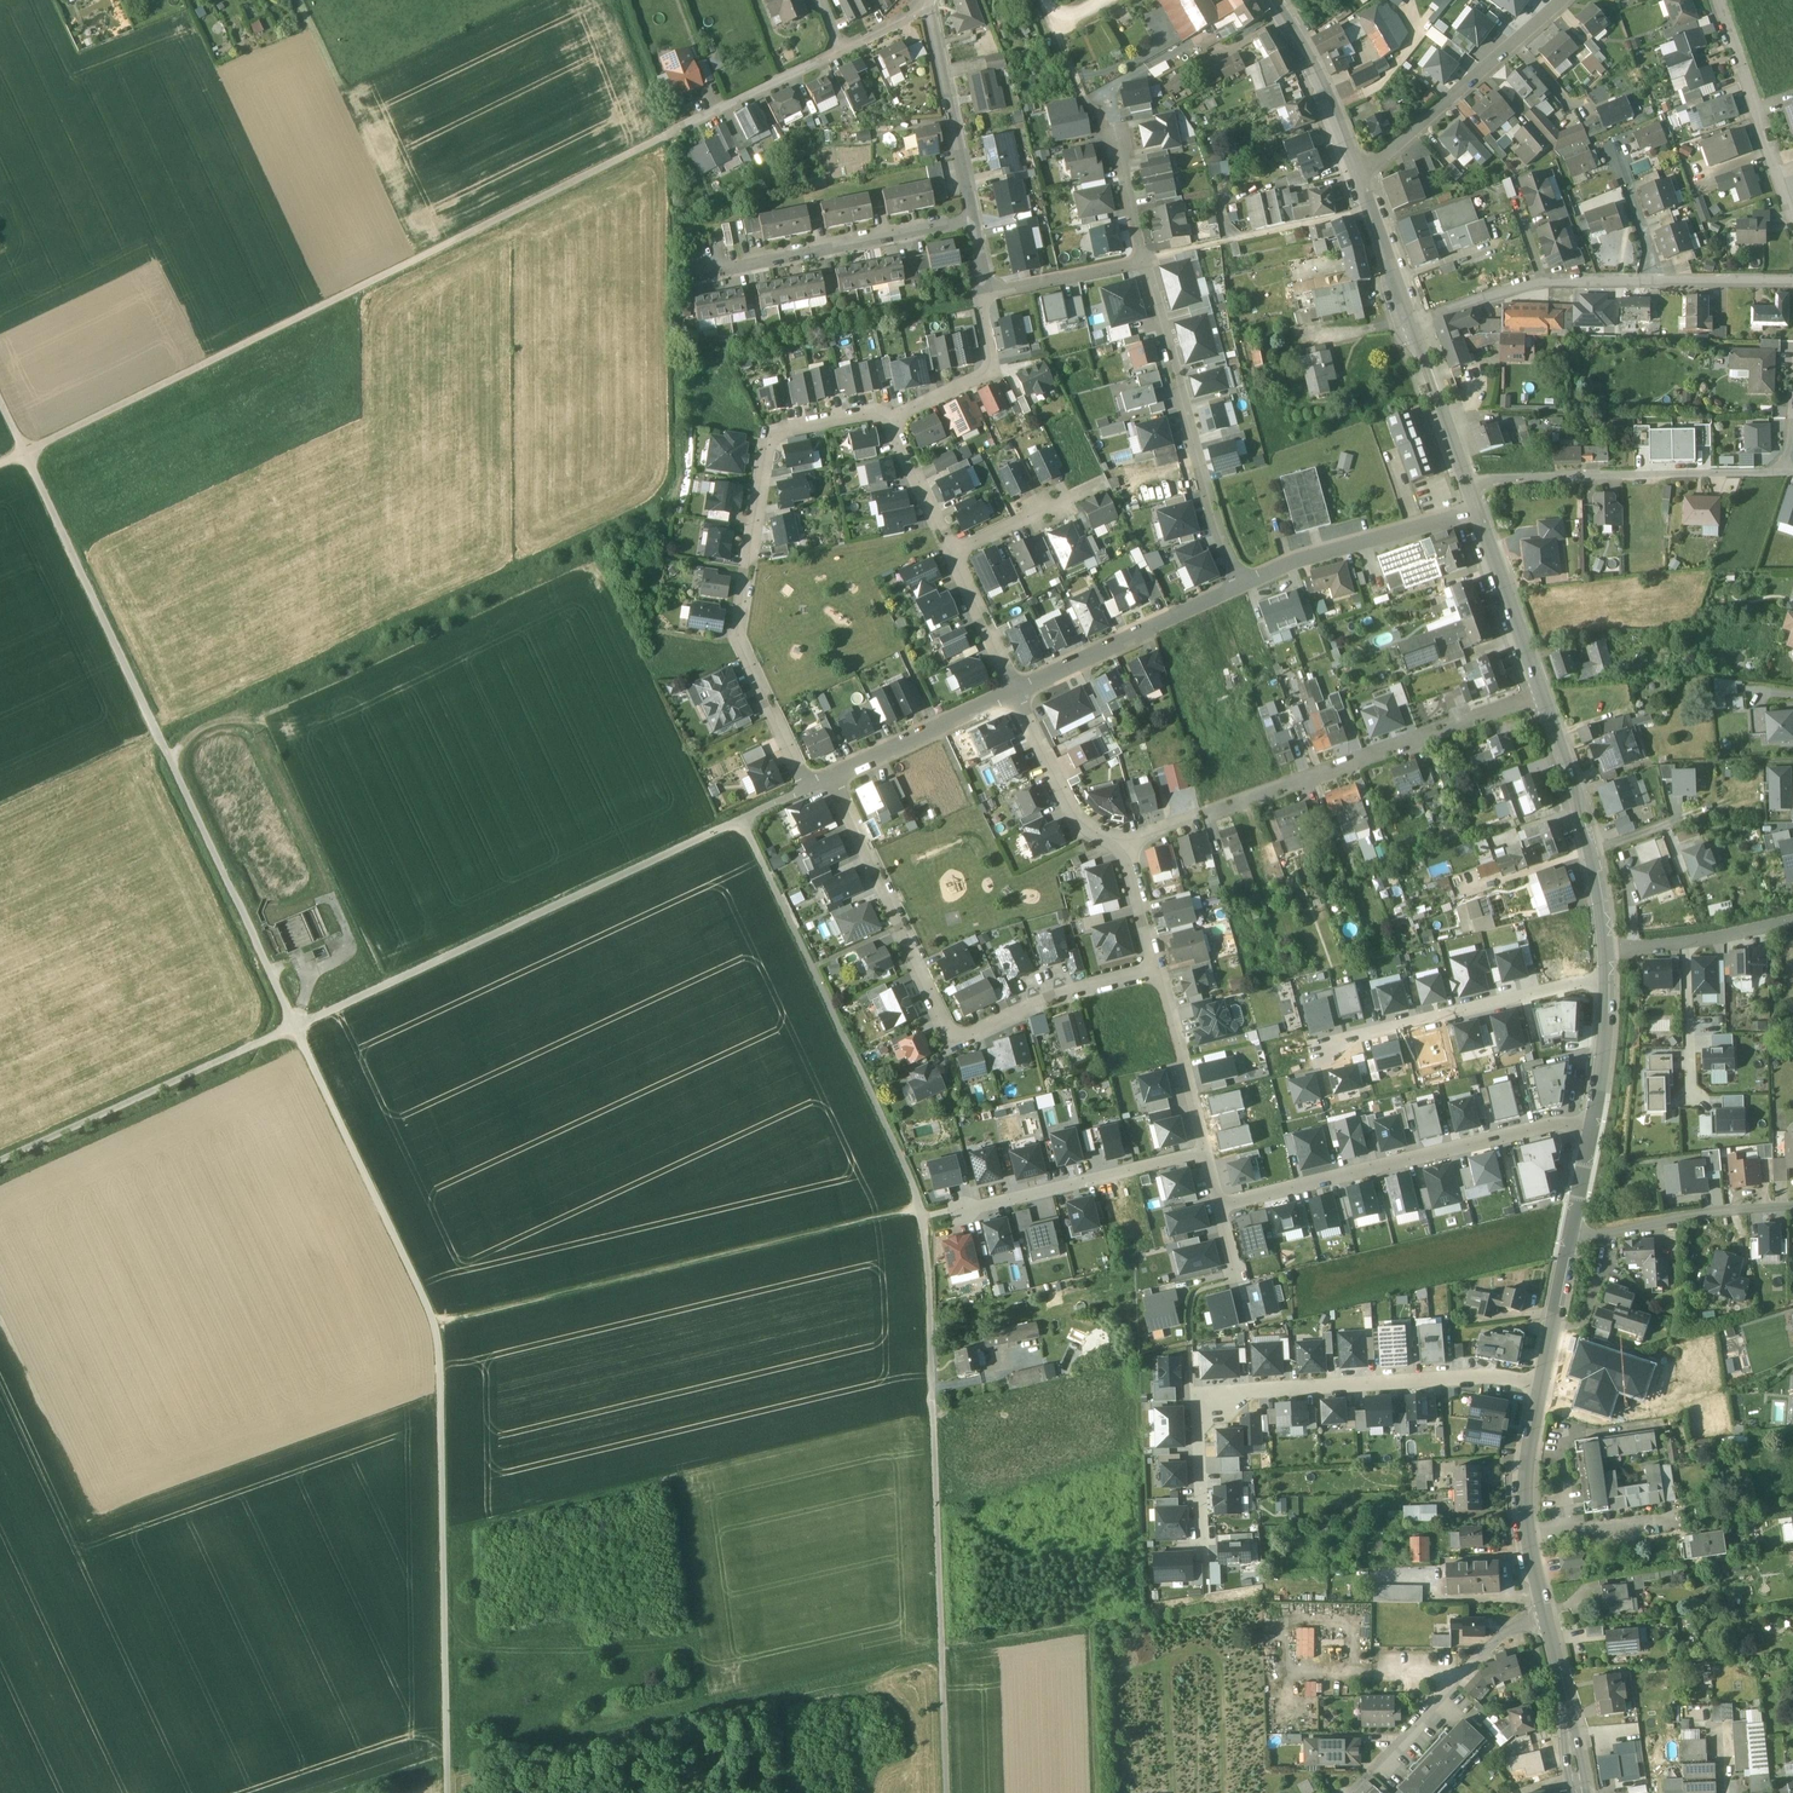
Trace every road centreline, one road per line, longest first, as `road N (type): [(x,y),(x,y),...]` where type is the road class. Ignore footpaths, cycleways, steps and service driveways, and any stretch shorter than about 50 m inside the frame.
road 1 (track): [(449,1792),(437,1324),(0,387)]
road 2 (track): [(742,819),(915,1191),(926,1233),(947,1792)]
road 3 (track): [(742,819),(0,1161)]
road 4 (track): [(681,135),(0,476)]
road 5 (residential): [(1545,1385),(1479,1377),(1200,1395),(1208,1592)]
road 6 (residential): [(834,776),(954,1041),(1071,994),(1163,968)]
road 7 (track): [(918,1206),(437,1324)]
road 8 (residential): [(888,416),(768,435),(739,638),(807,787)]
road 9 (tertiary): [(1583,1792),(1526,1496),(1545,1385)]
road 10 (residential): [(1220,1204),(1564,1124),(1594,1124)]
road 11 (residential): [(1544,694),(1209,819)]
road 12 (residential): [(1145,259),(1214,519),(1245,586)]
road 13 (residential): [(1786,474),(1467,483)]
road 14 (residential): [(1606,980),(1320,1045)]
road 15 (residential): [(972,222),(708,271)]
road 16 (residential): [(1562,0),(1360,176)]
road 17 (tertiary): [(1606,952),(1593,853),(1544,694)]
road 18 (residential): [(951,1212),(1207,1149)]
road 19 (residential): [(1245,586),(1019,690)]
road 20 (residential): [(1476,508),(1245,586)]
road 21 (residential): [(972,222),(931,14),(921,3)]
road 22 (residential): [(1719,0),(1792,213)]
road 23 (residential): [(1571,1241),(1792,1208)]
road 24 (residential): [(1019,690),(834,776)]
road 25 (residential): [(1127,843),(1081,829),(1019,690)]
road 26 (tertiary): [(1360,176),(1309,59),(1269,0)]
road 27 (tertiary): [(1544,694),(1476,508)]
road 28 (residential): [(888,416),(993,368),(984,294)]
road 29 (residential): [(1606,952),(1792,921)]
road 30 (residential): [(1207,1149),(1163,968)]
road 31 (residential): [(840,50),(681,135)]
road 32 (tertiary): [(1467,483),(1415,321)]
road 33 (residential): [(952,553),(1104,480)]
road 34 (residential): [(984,294),(1145,259)]
road 35 (tertiary): [(1415,321),(1360,176)]
road 36 (residential): [(1019,690),(952,553)]
road 37 (track): [(1105,1640),(1106,1792)]
road 38 (residential): [(952,553),(888,416)]
road 39 (tertiary): [(1545,1385),(1571,1241)]
road 40 (tertiary): [(1594,1124),(1606,980)]
road 41 (residential): [(1616,150),(1658,279)]
road 42 (residential): [(1658,279),(1792,280)]
road 43 (residential): [(1415,321),(1541,282)]
road 44 (residential): [(1163,968),(1127,843)]

